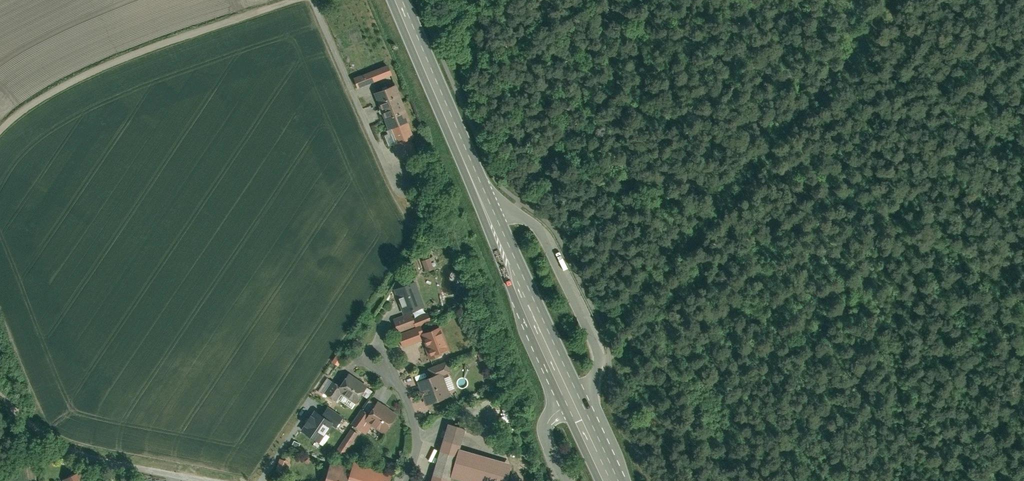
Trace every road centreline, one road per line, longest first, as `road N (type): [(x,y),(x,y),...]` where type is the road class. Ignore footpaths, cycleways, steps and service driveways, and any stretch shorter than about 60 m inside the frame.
road 1 (primary): [(403,0),(543,331)]
road 2 (unclassified): [(0,131),(96,71),(296,0)]
road 3 (residential): [(195,480),(60,444),(0,398)]
road 4 (residential): [(377,357),(407,399),(418,442),(408,480)]

